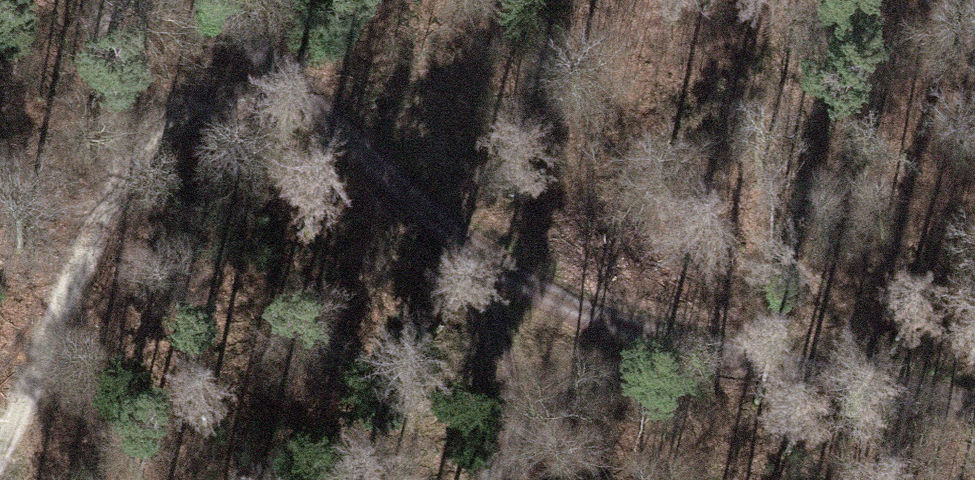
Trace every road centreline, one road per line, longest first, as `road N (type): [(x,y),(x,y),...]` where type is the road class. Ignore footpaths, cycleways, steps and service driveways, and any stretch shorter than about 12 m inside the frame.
road 1 (track): [(180,0),(264,104),(474,276),(698,360),(974,435)]
road 2 (track): [(264,104),(160,131),(127,153),(0,439)]
road 3 (track): [(498,441),(600,378),(698,360)]
road 4 (track): [(485,479),(498,441),(474,276)]

